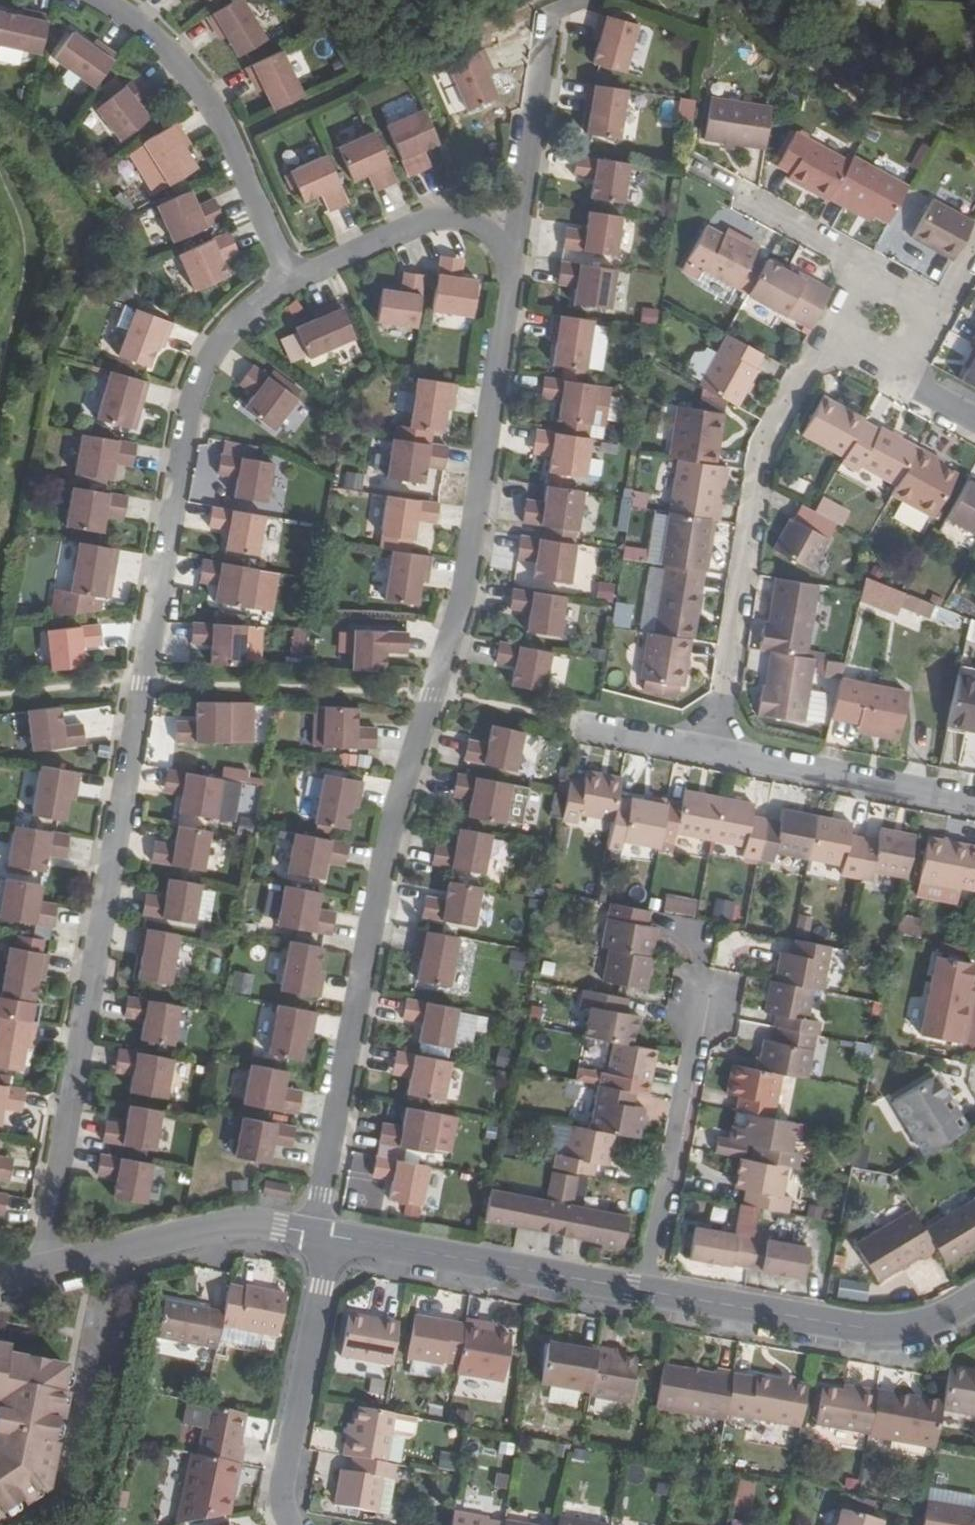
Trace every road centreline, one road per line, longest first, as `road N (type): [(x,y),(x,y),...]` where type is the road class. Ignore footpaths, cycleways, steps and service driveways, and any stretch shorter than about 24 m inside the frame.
road 1 (residential): [(293,277),(221,340),(196,388),(42,1270)]
road 2 (residential): [(314,1234),(386,844),(463,596),(511,279)]
road 3 (residential): [(712,751),(763,445),(807,360),(853,329)]
road 4 (residential): [(293,277),(210,102),(160,47),(100,0)]
road 5 (residential): [(974,1299),(920,1325),(876,1330),(647,1291)]
road 6 (residential): [(647,1291),(331,1236)]
road 7 (residential): [(511,279),(550,13),(580,0)]
road 8 (residential): [(705,997),(647,1291)]
road 9 (residential): [(331,1236),(283,1490),(292,1524)]
road 10 (residential): [(314,1234),(229,1225),(42,1270)]
road 11 (residential): [(712,751),(974,803)]
road 12 (residential): [(511,279),(498,242),(474,224),(445,218),(293,277)]
road 13 (residential): [(746,201),(841,255),(875,292)]
road 14 (residential): [(570,722),(712,751)]

